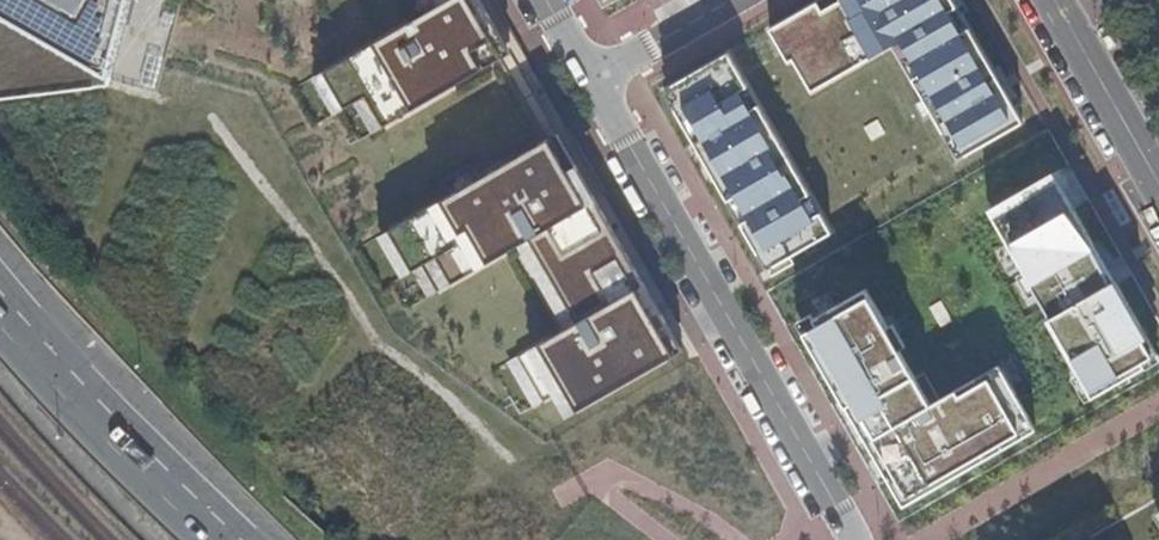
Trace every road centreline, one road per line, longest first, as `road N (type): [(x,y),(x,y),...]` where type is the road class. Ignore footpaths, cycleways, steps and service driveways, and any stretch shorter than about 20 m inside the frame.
road 1 (residential): [(854,539),(546,0)]
road 2 (trunk): [(208,539),(94,431),(0,314)]
road 3 (tertiary): [(1158,182),(1055,0)]

